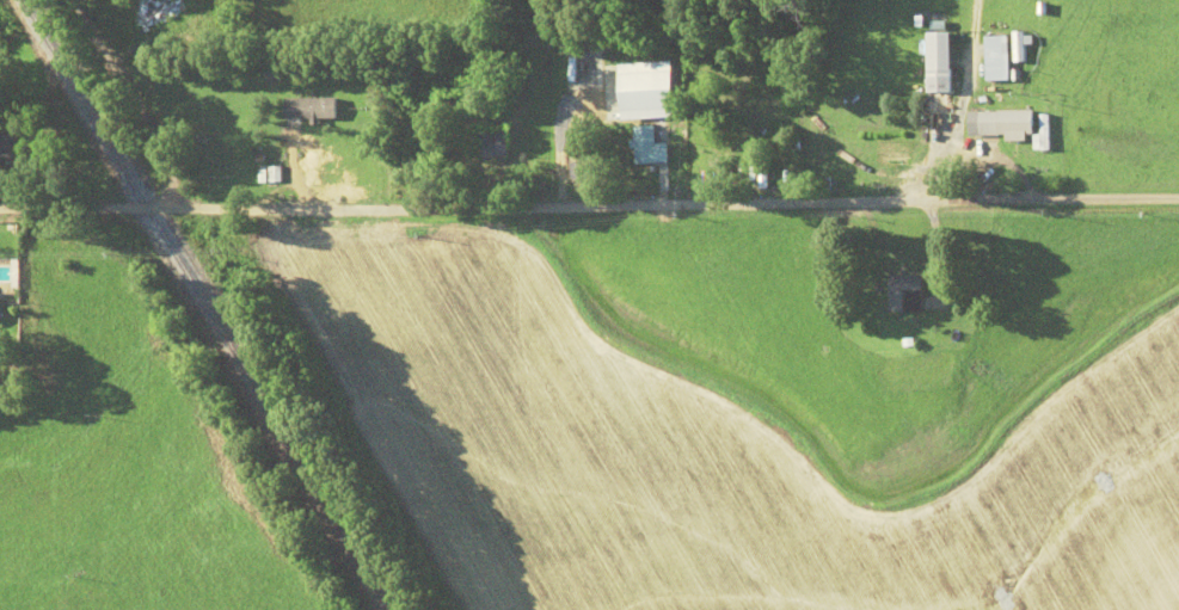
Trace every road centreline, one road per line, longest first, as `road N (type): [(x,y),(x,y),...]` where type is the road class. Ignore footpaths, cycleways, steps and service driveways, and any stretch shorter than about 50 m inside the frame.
road 1 (residential): [(1178,209),(147,209)]
road 2 (residential): [(179,207),(70,0)]
road 3 (residential): [(147,209),(0,210)]

